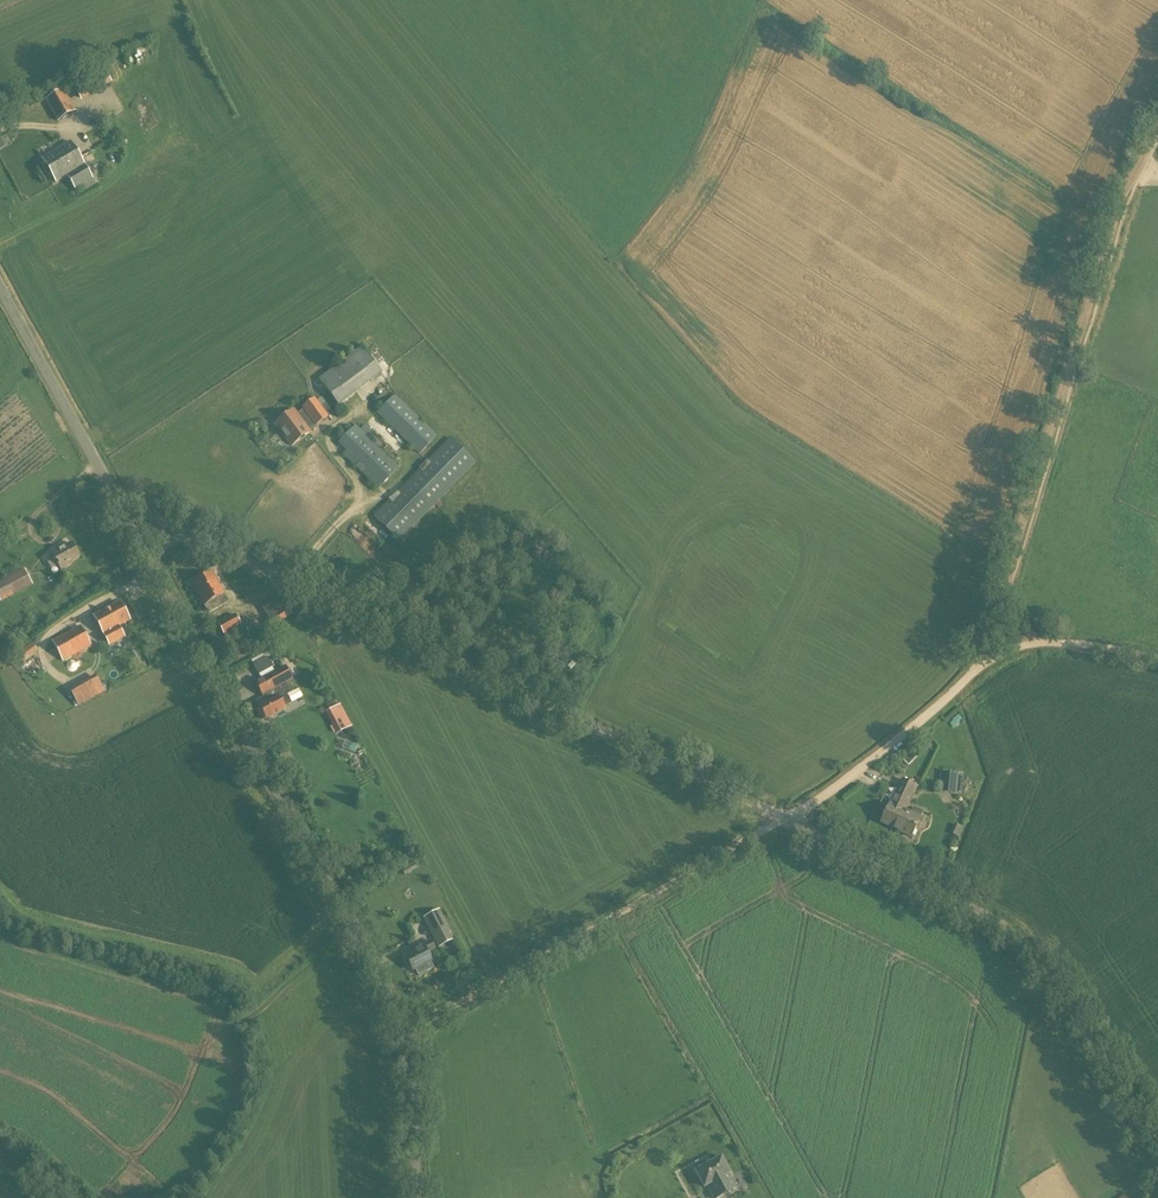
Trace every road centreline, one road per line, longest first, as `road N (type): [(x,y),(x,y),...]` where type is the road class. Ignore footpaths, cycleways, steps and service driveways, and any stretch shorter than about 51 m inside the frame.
road 1 (unclassified): [(1157,1151),(1004,922),(192,535)]
road 2 (track): [(404,1035),(785,819),(906,733),(977,669),(1012,648),(1041,643)]
road 3 (tertiary): [(418,1197),(409,1068),(392,1003),(156,573)]
road 4 (track): [(1157,128),(1118,207),(1004,596),(1041,643)]
road 5 (tertiary): [(121,508),(0,287)]

